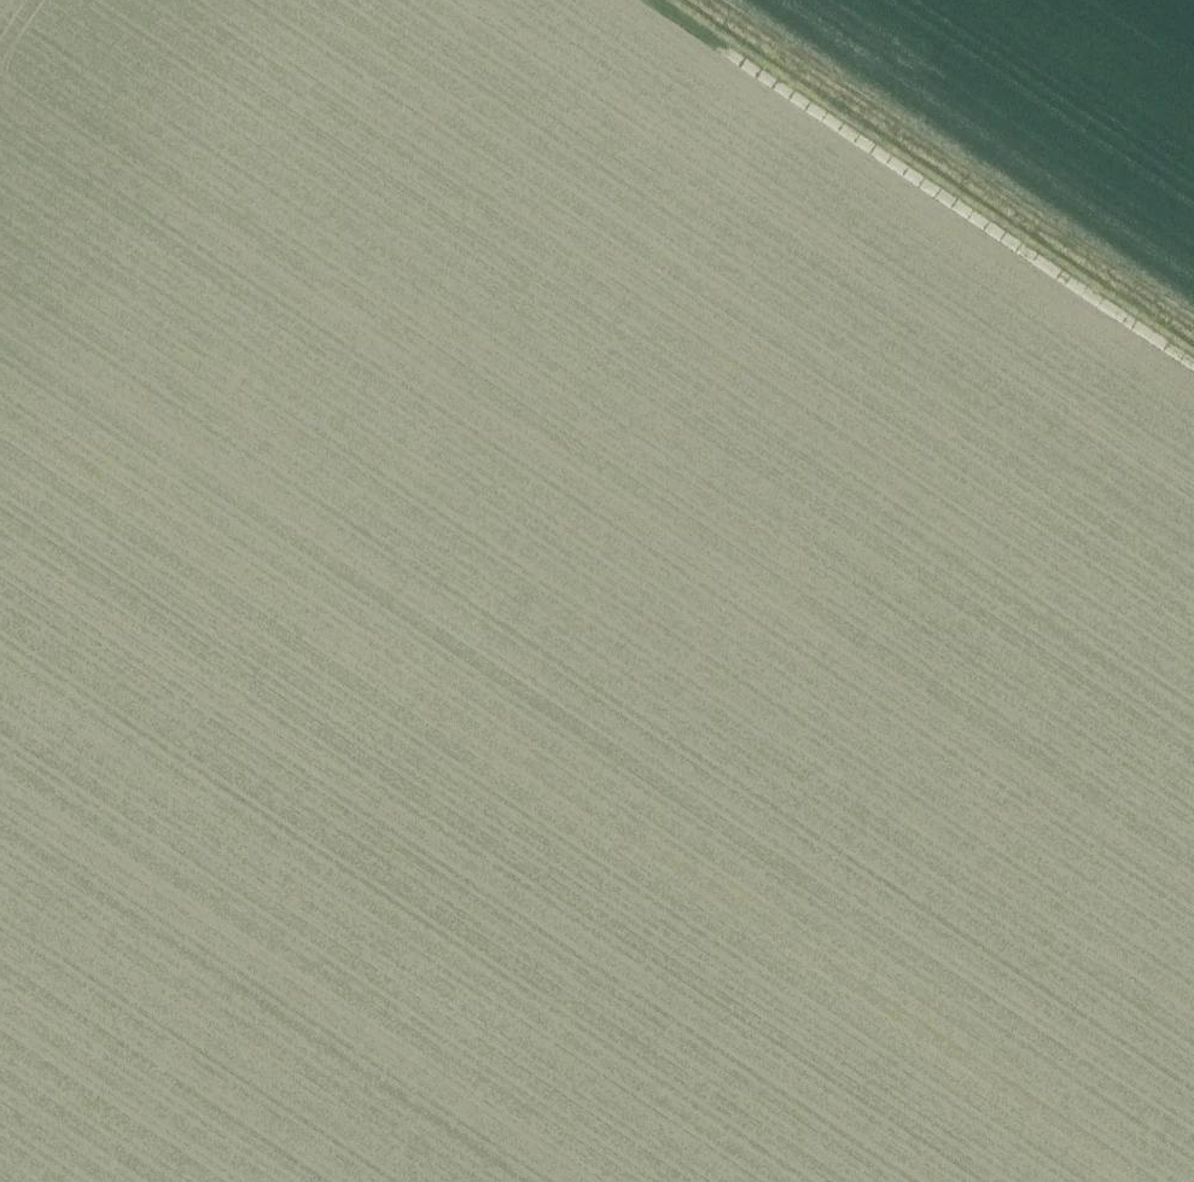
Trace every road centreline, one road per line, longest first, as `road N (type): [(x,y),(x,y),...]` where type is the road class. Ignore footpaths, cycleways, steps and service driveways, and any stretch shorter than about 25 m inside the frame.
road 1 (track): [(1193,365),(730,52)]

